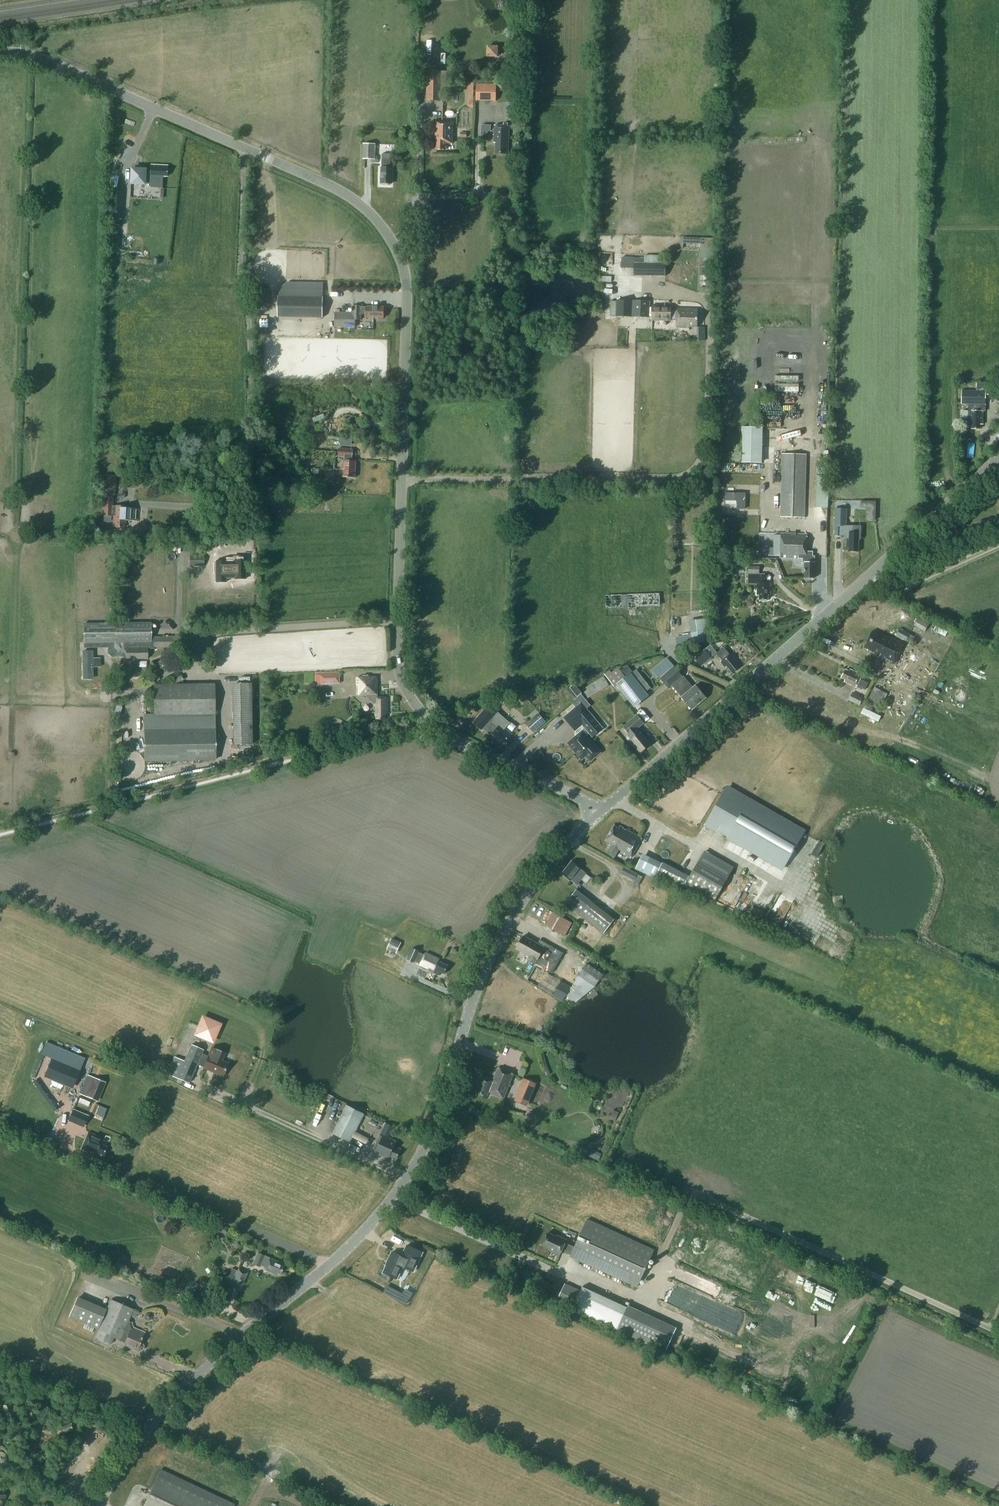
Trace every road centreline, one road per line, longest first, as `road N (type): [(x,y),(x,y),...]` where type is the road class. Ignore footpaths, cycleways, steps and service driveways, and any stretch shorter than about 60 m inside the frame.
road 1 (unclassified): [(598,814),(441,731),(399,673),(407,299),(386,230),(325,183),(47,61),(0,52)]
road 2 (tertiary): [(96,1505),(167,1404),(340,1255),(400,1188),(431,1133),(498,941),(547,866),(598,814)]
road 3 (tertiary): [(598,814),(998,462)]
road 4 (track): [(869,573),(902,589),(998,544)]

